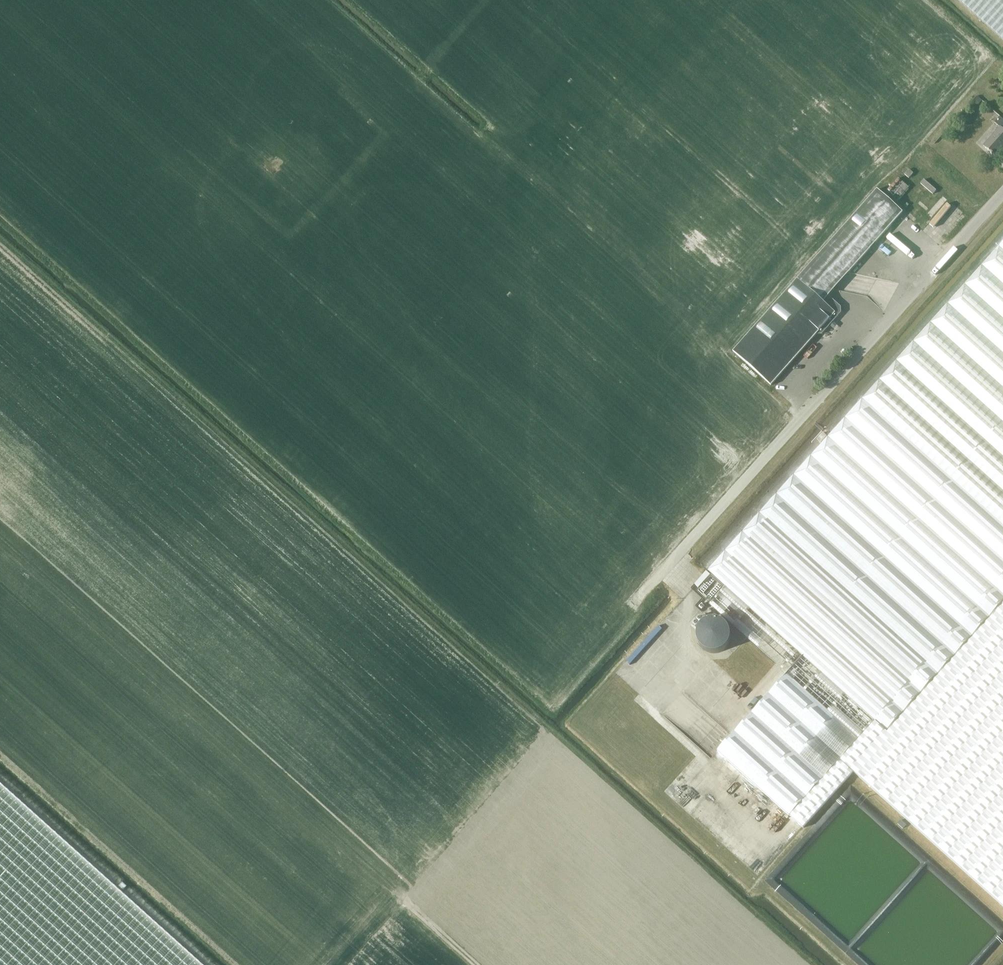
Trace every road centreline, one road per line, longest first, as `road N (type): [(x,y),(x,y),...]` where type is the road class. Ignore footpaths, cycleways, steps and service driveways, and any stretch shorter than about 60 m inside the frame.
road 1 (unclassified): [(649,589),(1002,198)]

